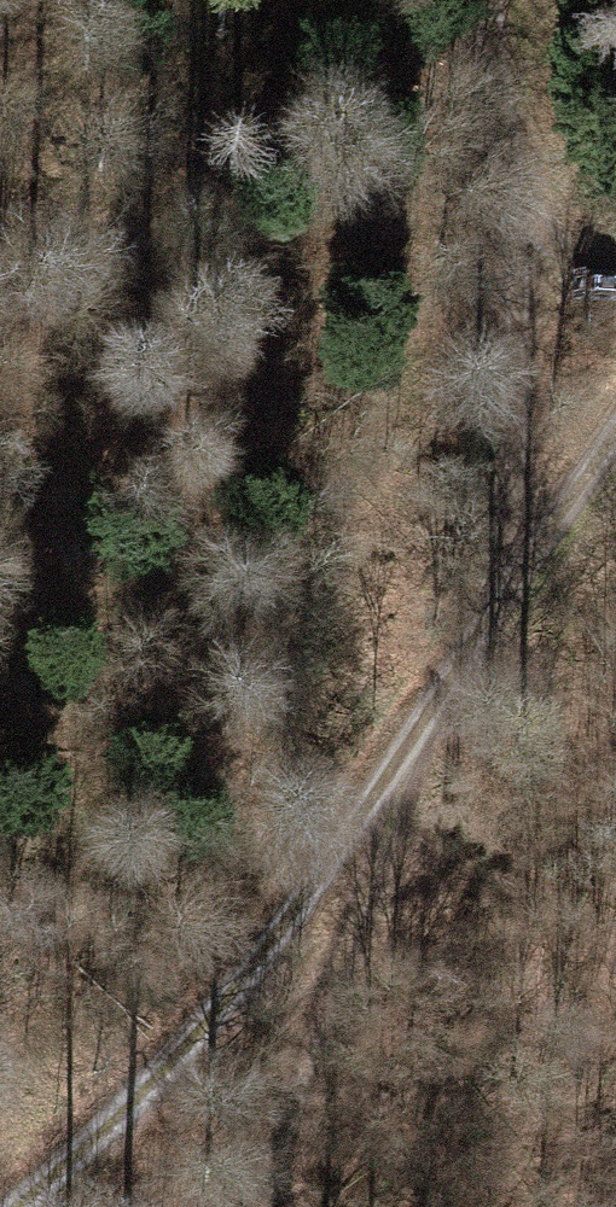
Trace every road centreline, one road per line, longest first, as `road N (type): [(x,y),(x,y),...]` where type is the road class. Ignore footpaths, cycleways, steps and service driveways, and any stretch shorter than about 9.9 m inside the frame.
road 1 (track): [(267,1206),(359,928),(458,683),(522,463),(528,286),(489,0)]
road 2 (track): [(615,439),(238,997),(133,1108),(7,1206)]

